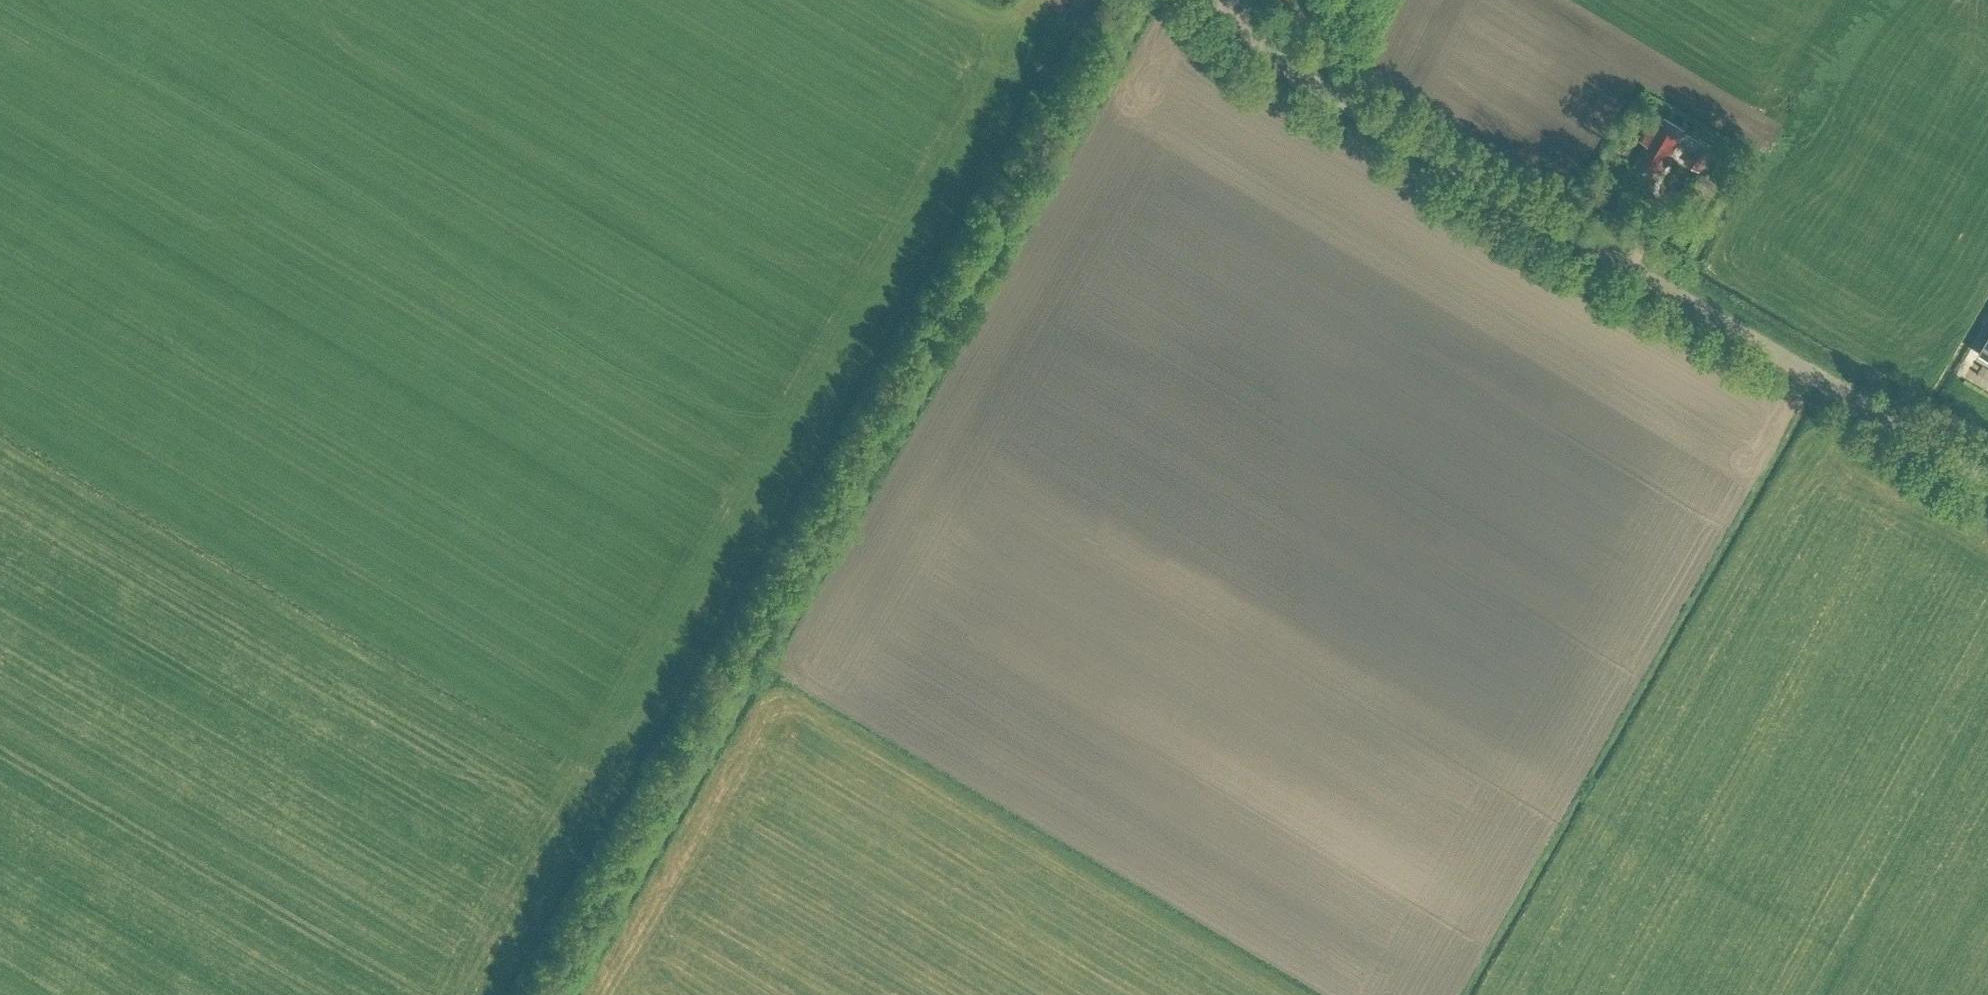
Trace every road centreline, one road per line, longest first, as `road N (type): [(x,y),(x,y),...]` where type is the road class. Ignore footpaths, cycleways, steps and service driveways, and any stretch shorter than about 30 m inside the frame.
road 1 (tertiary): [(1987,480),(1402,142),(1275,59),(1221,0)]

